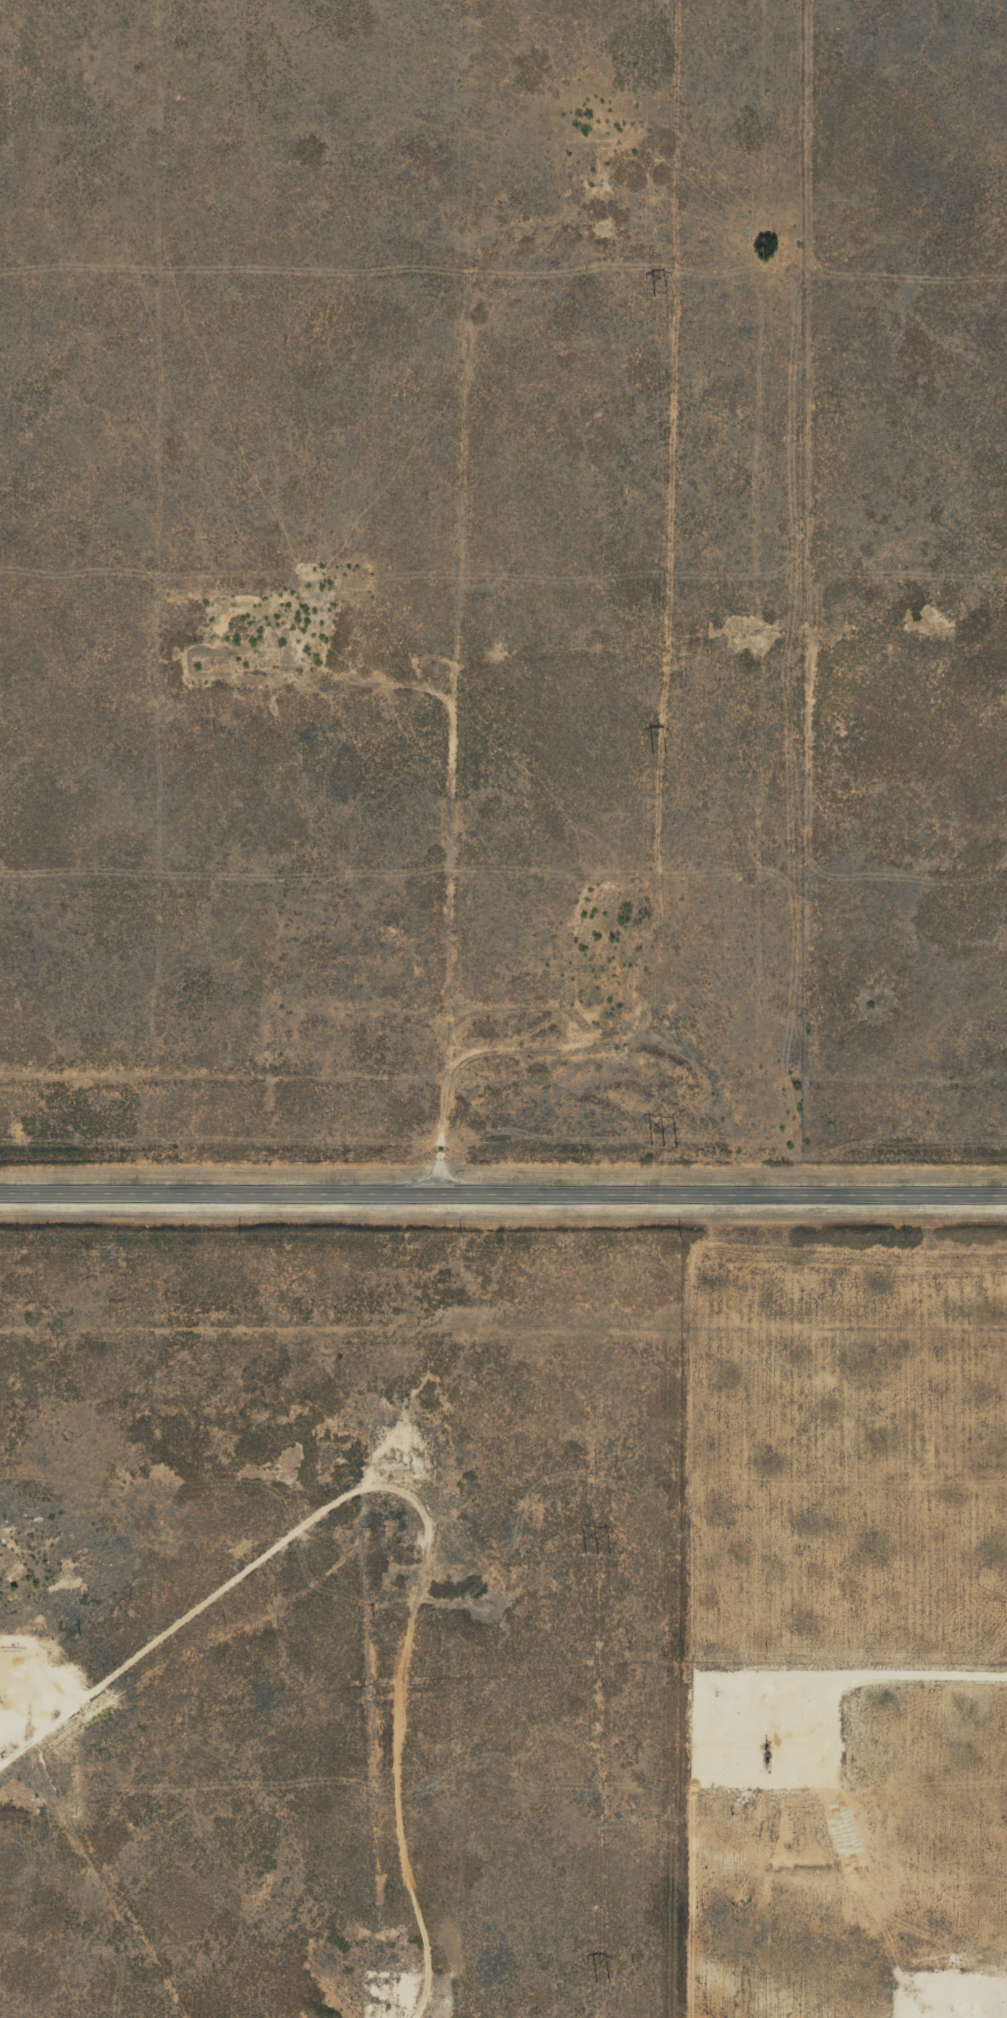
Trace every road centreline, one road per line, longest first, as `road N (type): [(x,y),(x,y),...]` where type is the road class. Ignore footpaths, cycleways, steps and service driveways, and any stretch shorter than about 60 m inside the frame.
road 1 (secondary): [(1006,1188),(0,1189)]
road 2 (track): [(0,1776),(356,1493)]

